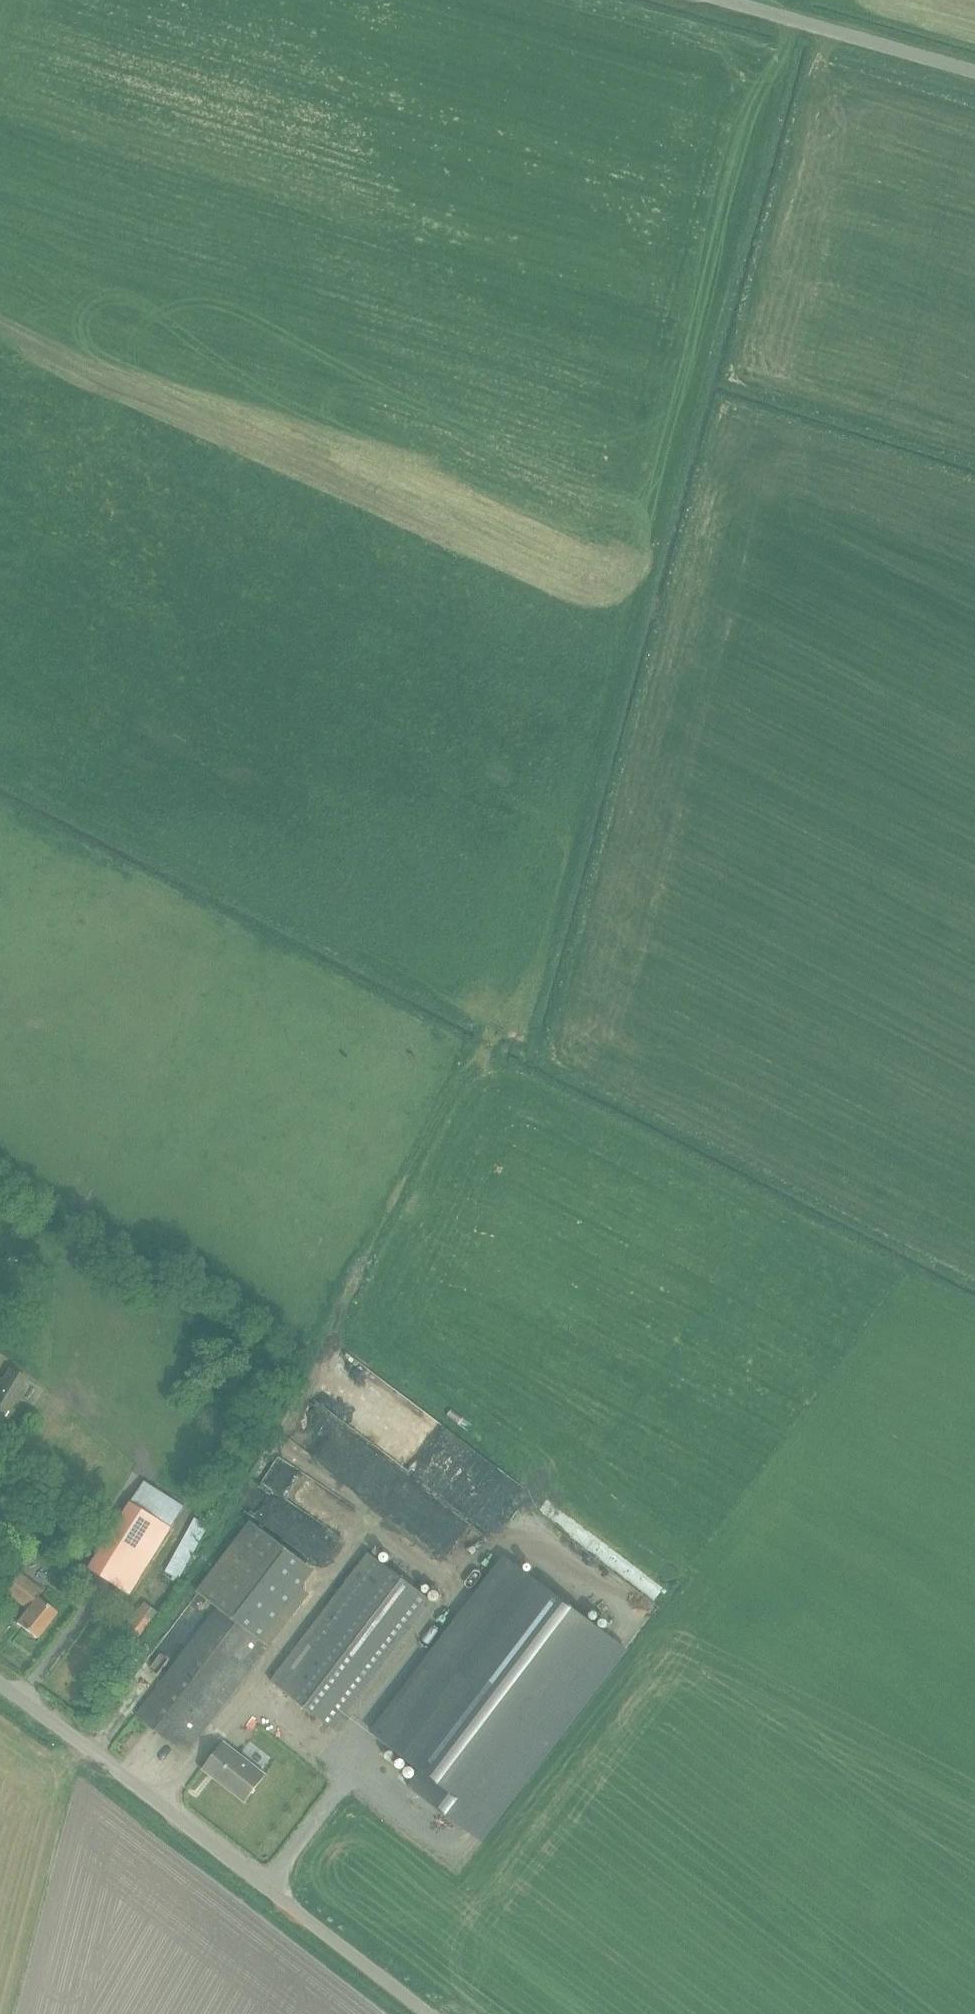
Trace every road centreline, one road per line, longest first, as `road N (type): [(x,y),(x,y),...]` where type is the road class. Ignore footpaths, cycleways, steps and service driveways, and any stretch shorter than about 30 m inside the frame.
road 1 (unclassified): [(428,2013),(0,1687)]
road 2 (unclassified): [(974,86),(674,0)]

